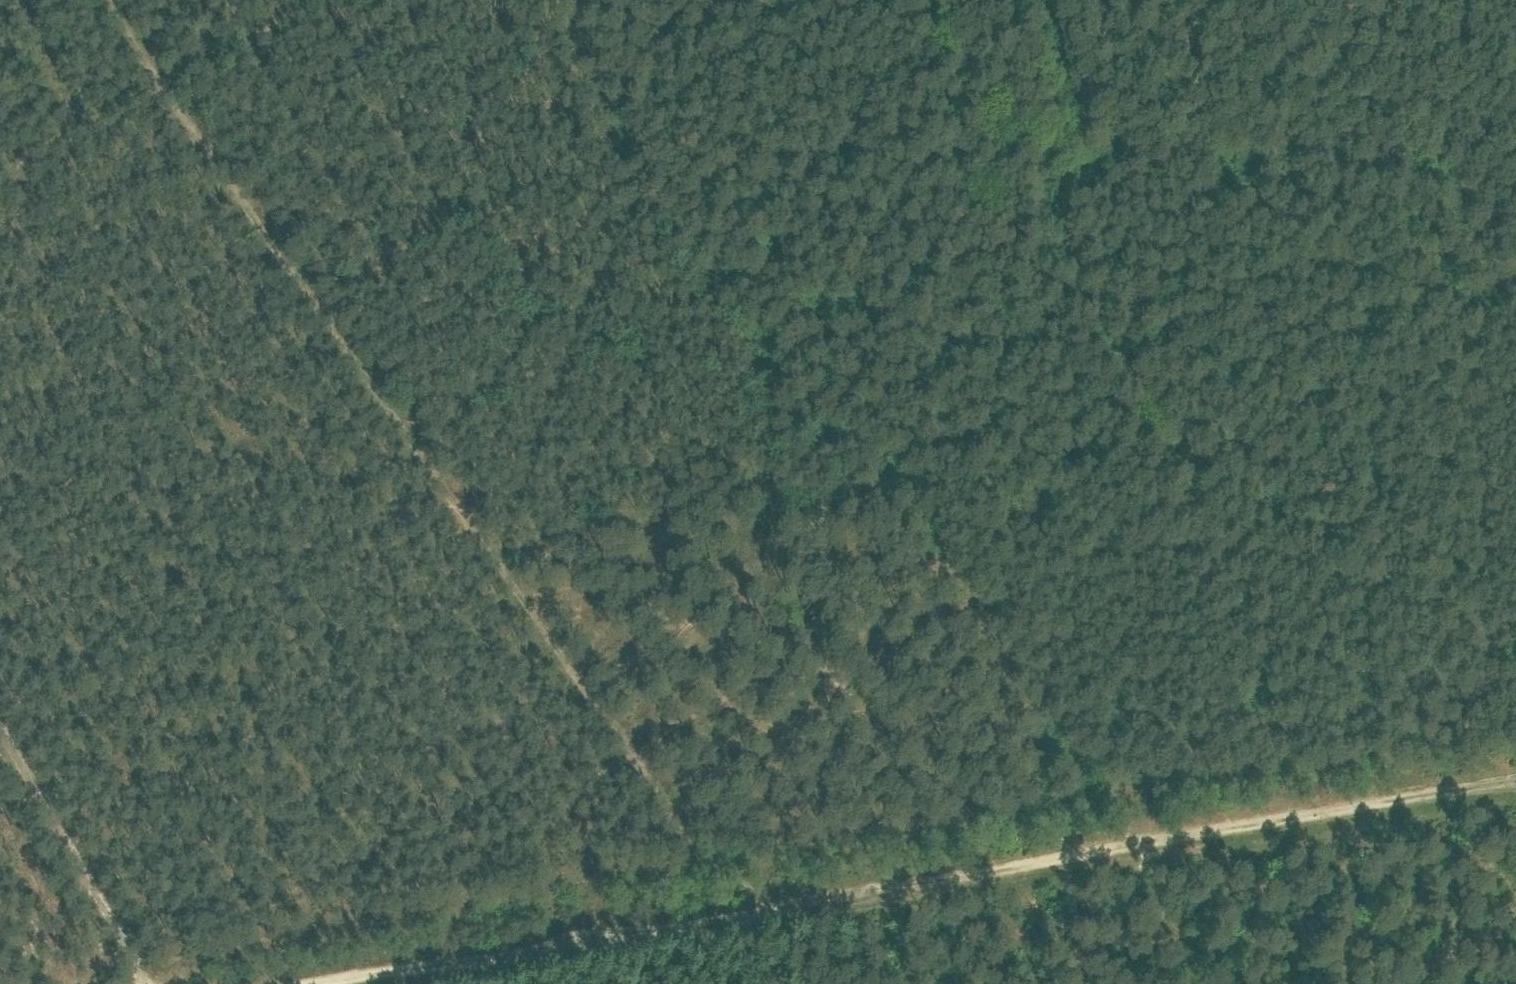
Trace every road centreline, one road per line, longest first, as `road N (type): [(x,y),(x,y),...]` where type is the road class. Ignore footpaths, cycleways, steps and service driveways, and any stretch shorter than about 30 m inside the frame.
road 1 (track): [(1515,774),(1206,838),(304,983)]
road 2 (track): [(0,743),(143,983)]

